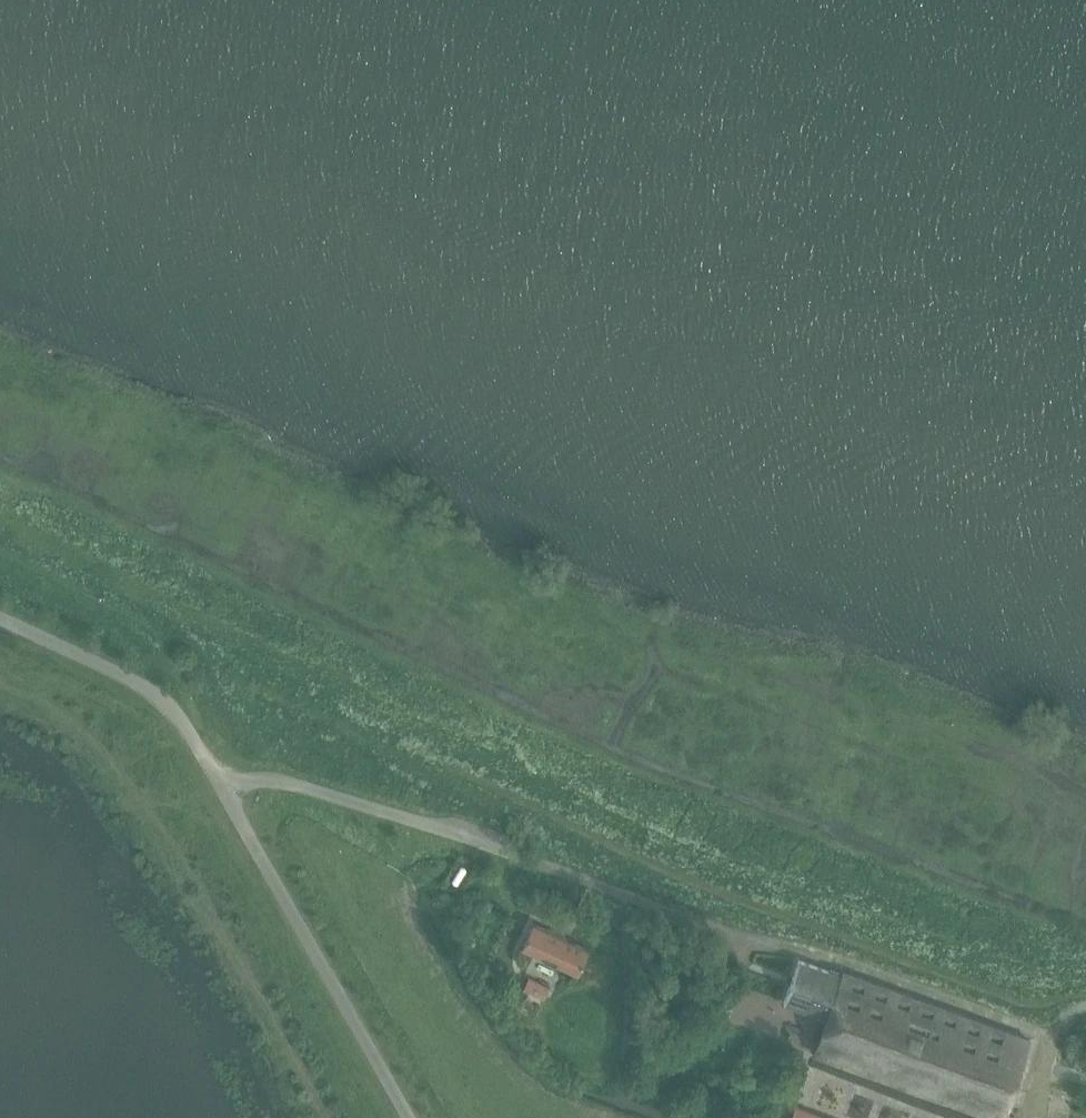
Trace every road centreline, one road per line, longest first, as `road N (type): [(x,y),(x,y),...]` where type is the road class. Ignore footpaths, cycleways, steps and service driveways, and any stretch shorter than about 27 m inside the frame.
road 1 (unclassified): [(409,1117),(173,711),(137,683),(0,617)]

